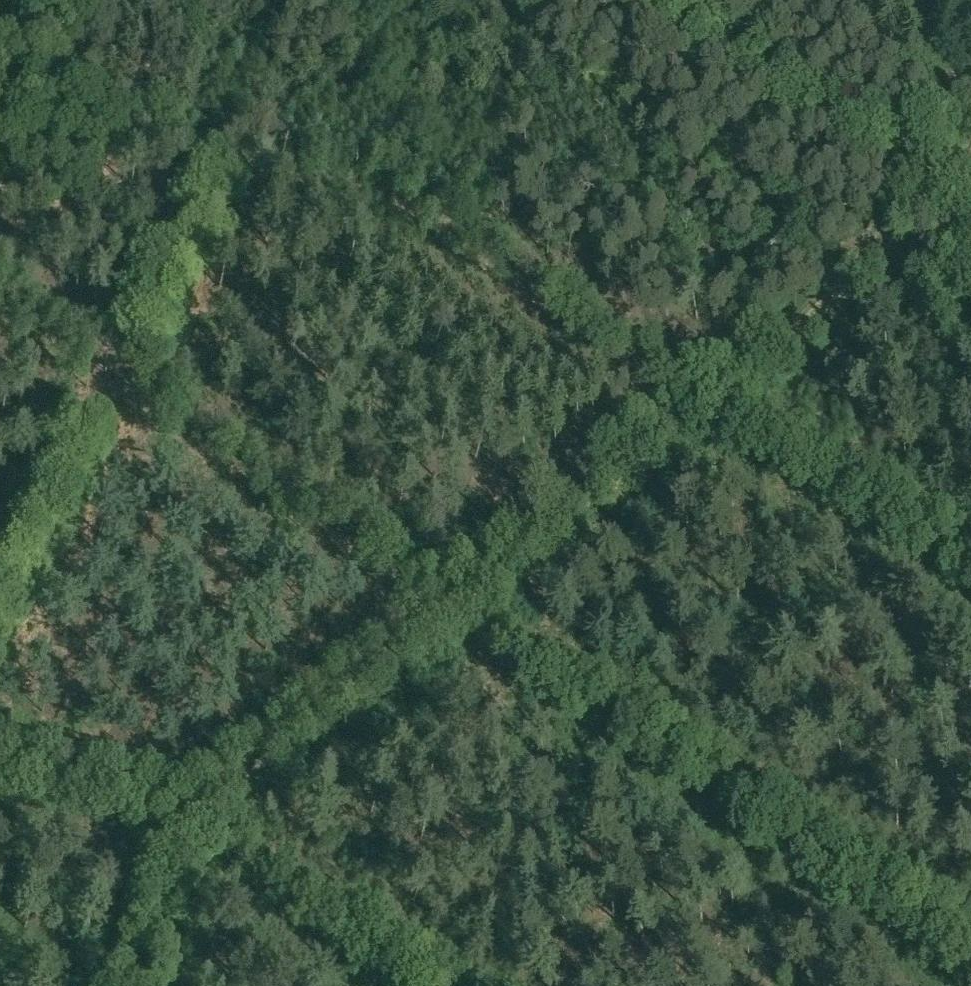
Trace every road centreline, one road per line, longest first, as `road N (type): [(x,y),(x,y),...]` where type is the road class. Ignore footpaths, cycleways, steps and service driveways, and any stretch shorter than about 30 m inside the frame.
road 1 (track): [(948,0),(951,64),(942,108),(911,178),(839,274),(697,396),(172,816),(0,771)]
road 2 (track): [(970,572),(337,164),(209,153),(0,551)]
road 3 (track): [(970,976),(0,317)]
road 4 (tertiary): [(970,218),(649,0)]
road 5 (track): [(172,816),(418,985)]

